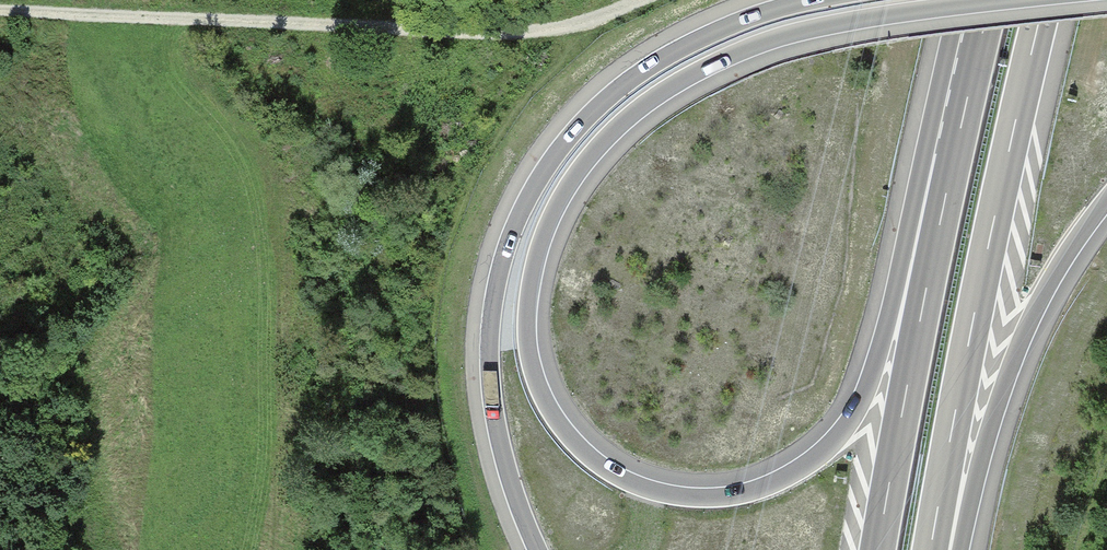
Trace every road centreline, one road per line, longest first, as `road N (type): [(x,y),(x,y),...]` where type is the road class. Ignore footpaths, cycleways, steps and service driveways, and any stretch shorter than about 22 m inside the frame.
road 1 (motorway): [(954,155),(857,408),(831,442),(795,470),(739,493),(660,491),(596,460),(554,411),(531,347),(540,257),(572,186),(628,122),(694,76),(779,40),(1023,0)]
road 2 (motorway): [(802,0),(706,33),(631,76),(572,129),(527,196),(496,273),(486,360),(501,458),(536,549)]
road 3 (track): [(0,10),(480,27),(559,21),(632,0)]
road 4 (motorway): [(931,549),(1045,0)]
road 5 (motorway): [(954,155),(878,549)]
road 6 (motorway): [(954,549),(1018,352),(1061,265),(1106,202)]
road 7 (motorway): [(991,0),(954,155)]

